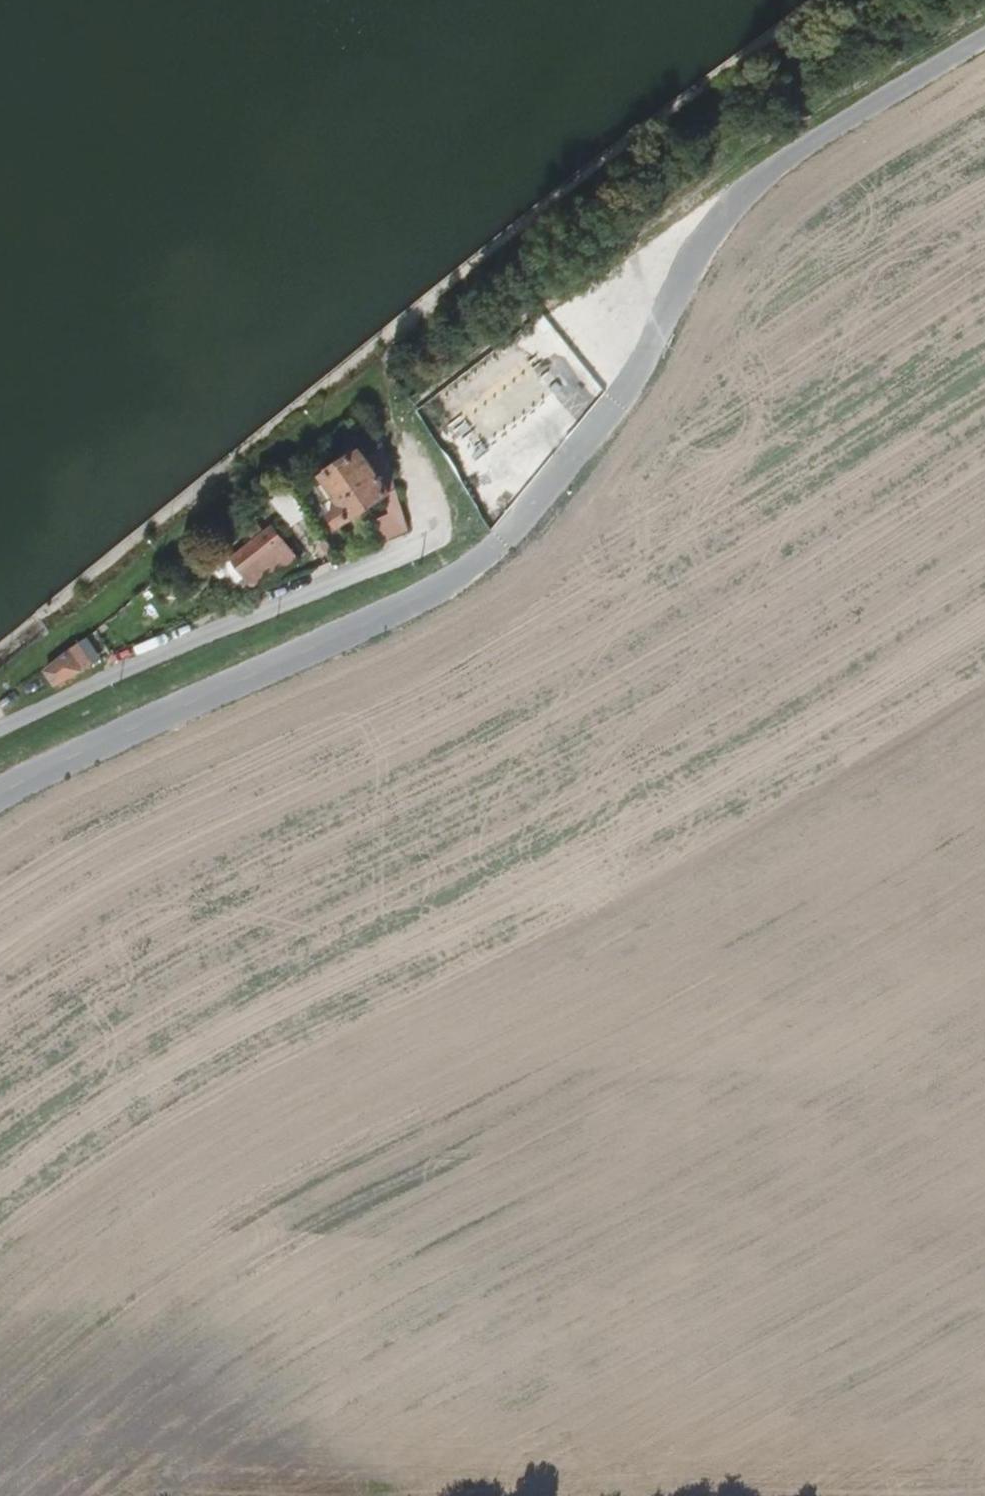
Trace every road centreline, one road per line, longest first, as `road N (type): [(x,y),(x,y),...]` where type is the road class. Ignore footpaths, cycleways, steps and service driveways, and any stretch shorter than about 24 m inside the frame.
road 1 (unclassified): [(437,539),(0,723)]

